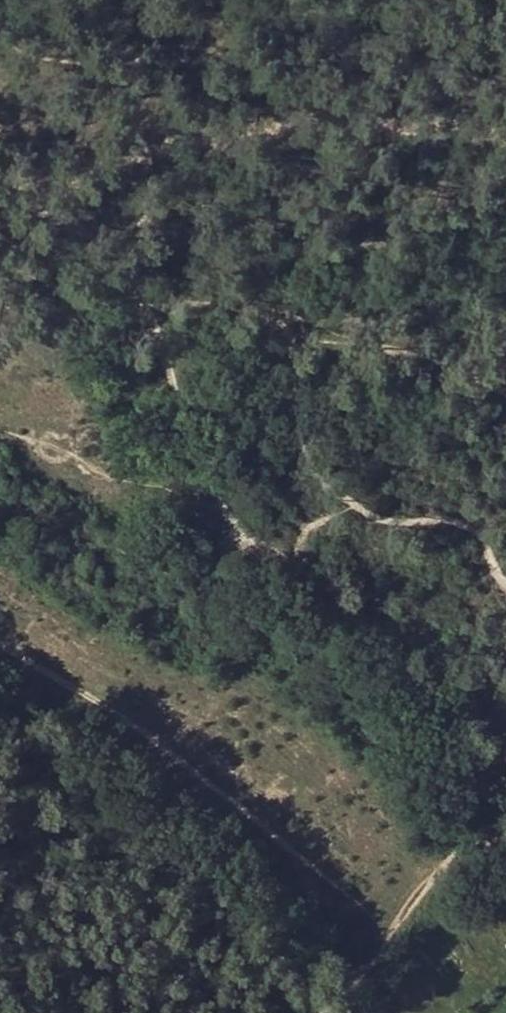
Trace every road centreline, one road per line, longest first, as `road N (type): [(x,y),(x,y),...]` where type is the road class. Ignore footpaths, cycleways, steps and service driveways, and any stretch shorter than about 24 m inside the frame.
road 1 (track): [(505,127),(285,127),(150,150),(94,177),(34,186),(0,180)]

